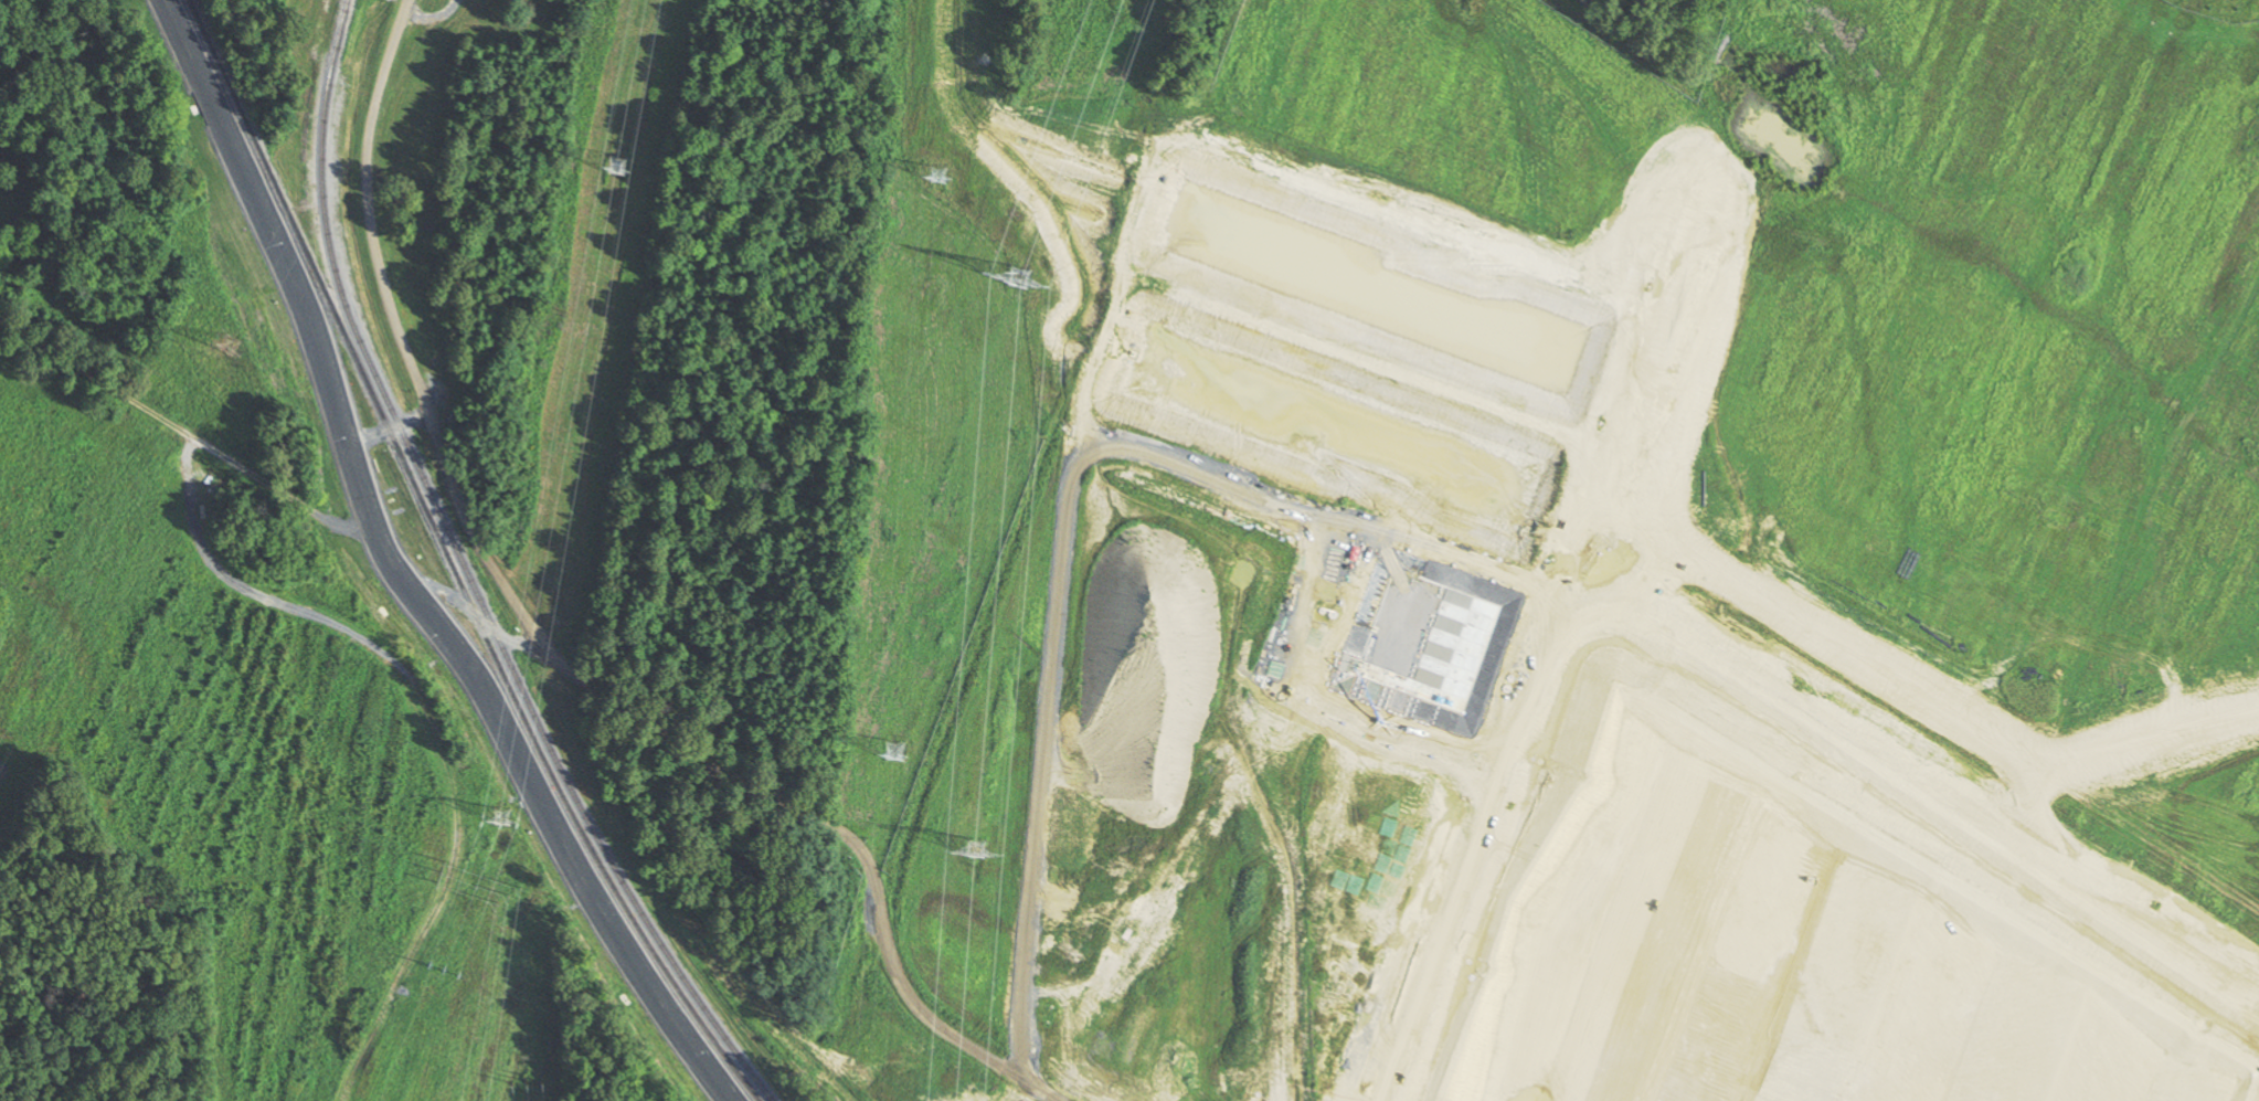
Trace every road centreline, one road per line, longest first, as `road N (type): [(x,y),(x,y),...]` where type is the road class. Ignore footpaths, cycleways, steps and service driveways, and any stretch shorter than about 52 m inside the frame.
road 1 (residential): [(1062,1100),(946,1030),(912,997),(893,962),(874,874),(846,839),(475,618),(0,319)]

